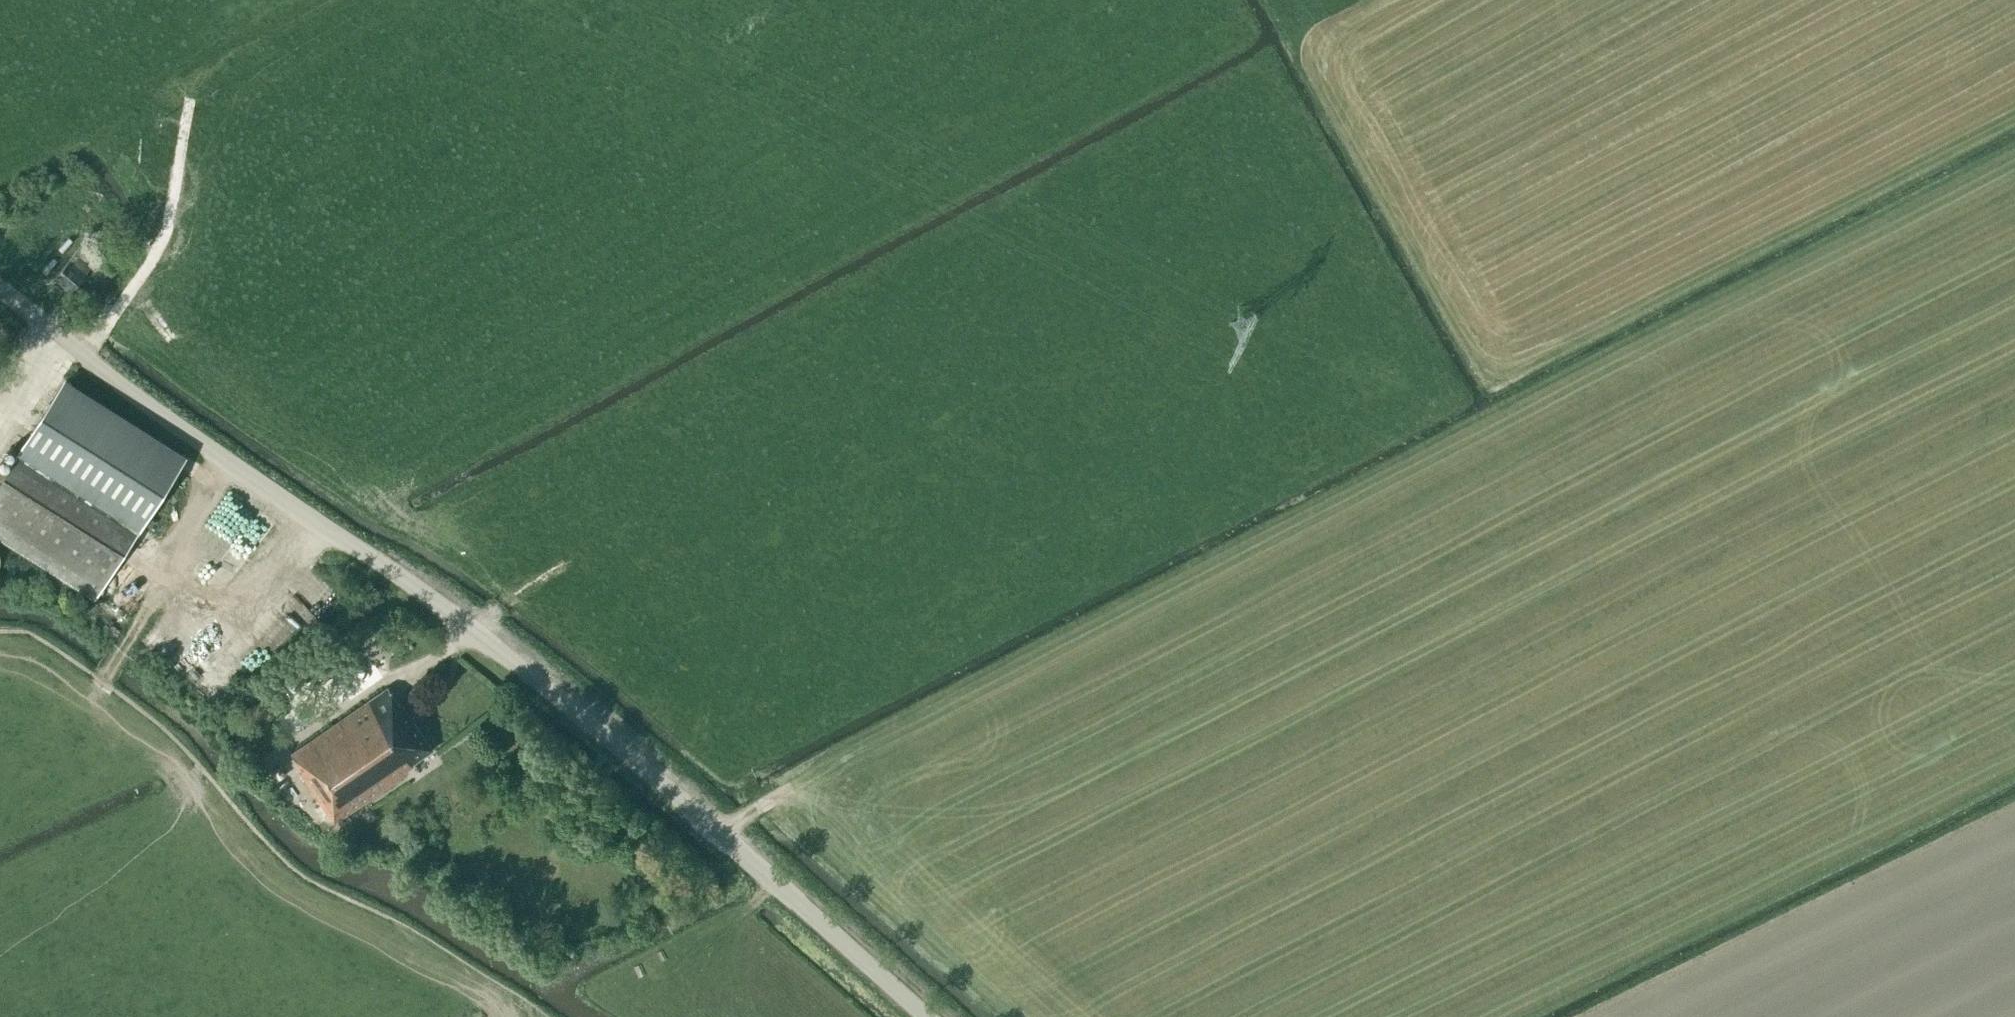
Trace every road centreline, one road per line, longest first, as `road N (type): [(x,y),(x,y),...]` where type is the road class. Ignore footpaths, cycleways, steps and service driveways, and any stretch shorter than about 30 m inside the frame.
road 1 (unclassified): [(925,1016),(684,803),(432,598),(152,408),(0,289)]

